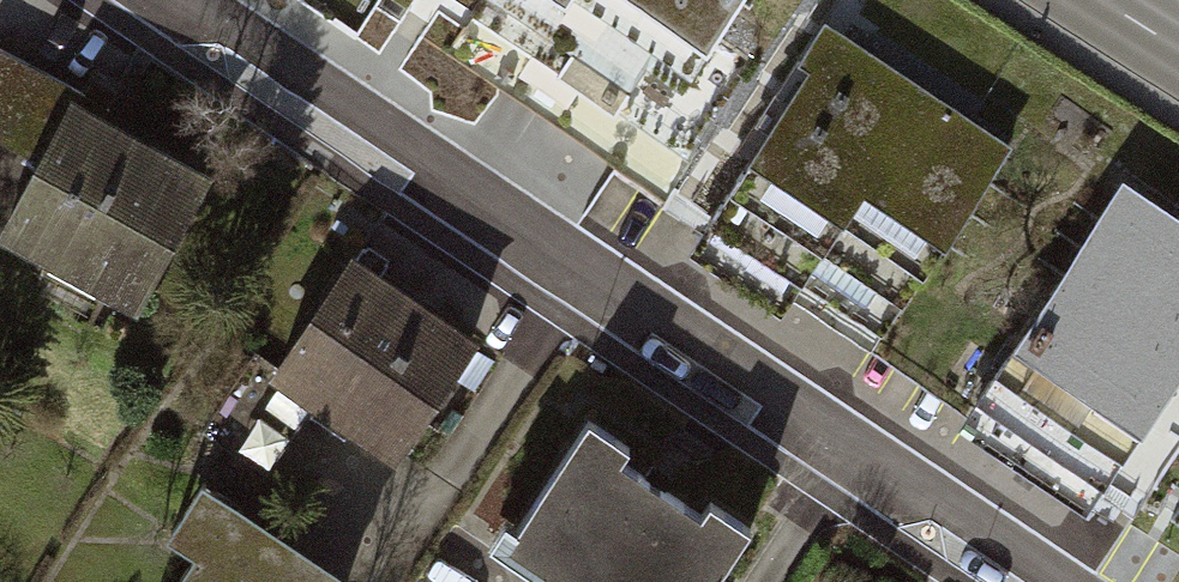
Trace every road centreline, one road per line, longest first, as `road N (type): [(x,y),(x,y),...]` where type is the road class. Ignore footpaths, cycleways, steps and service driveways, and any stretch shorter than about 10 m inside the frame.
road 1 (residential): [(1047,581),(172,0)]

